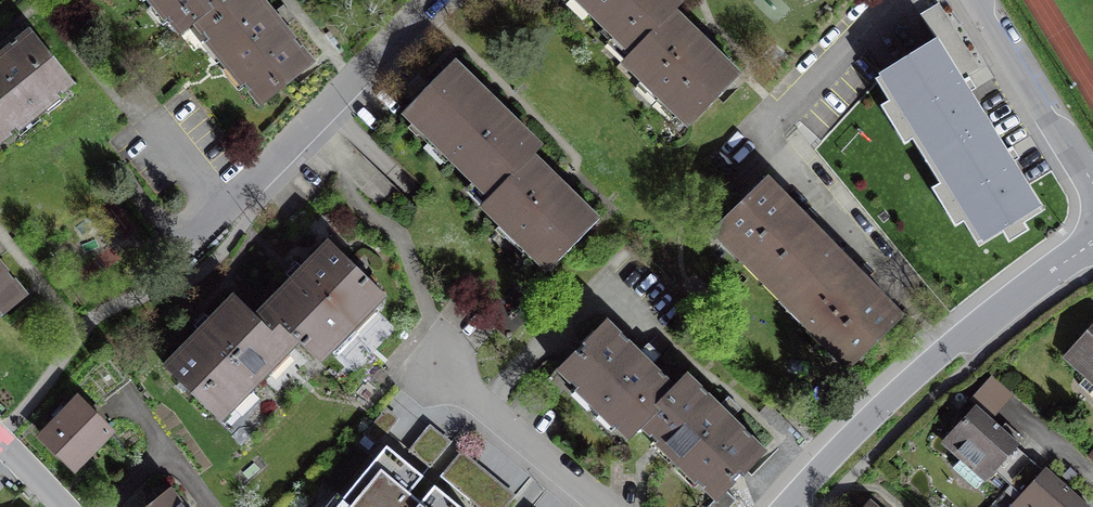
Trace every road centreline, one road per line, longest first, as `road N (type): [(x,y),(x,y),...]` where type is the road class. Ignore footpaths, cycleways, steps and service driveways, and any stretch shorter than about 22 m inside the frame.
road 1 (residential): [(906,297),(760,135),(893,0)]
road 2 (residential): [(1092,242),(967,335),(794,506)]
road 3 (residential): [(447,0),(287,166),(203,240)]
road 4 (residential): [(607,506),(424,357)]
road 5 (residential): [(981,0),(1092,182)]

